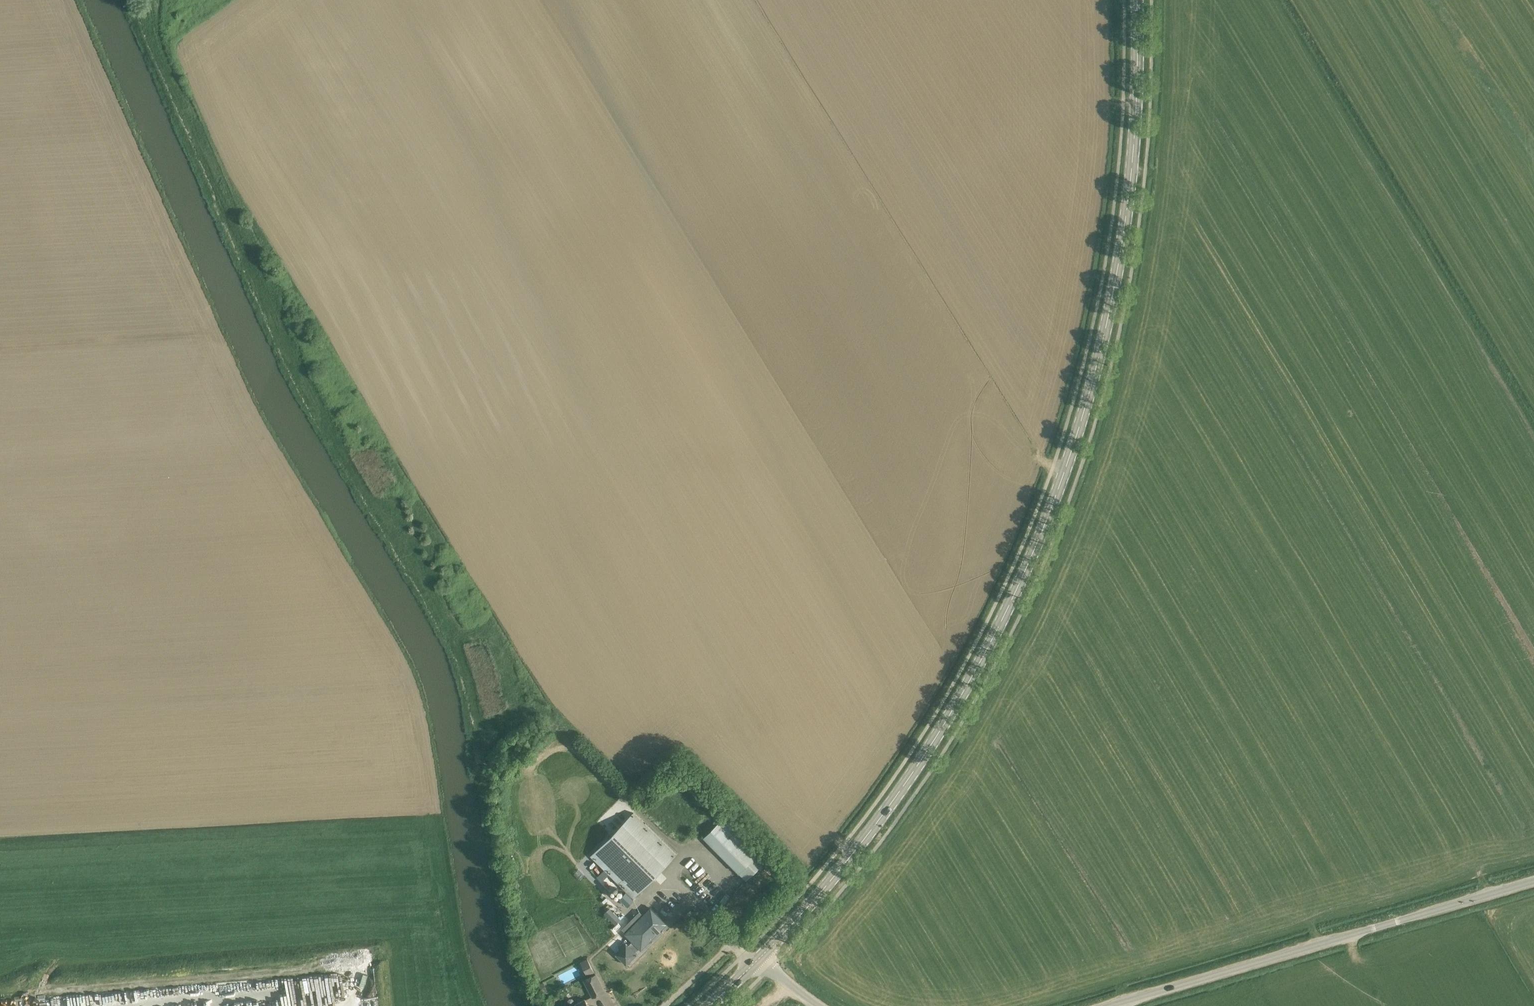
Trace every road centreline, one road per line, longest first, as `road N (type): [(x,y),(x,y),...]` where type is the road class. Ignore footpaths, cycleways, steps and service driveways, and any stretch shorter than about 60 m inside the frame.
road 1 (secondary): [(757,958),(849,857),(944,721),(1046,516),(1108,320),(1136,126),(1136,0)]
road 2 (unclassified): [(1106,1005),(1533,880)]

